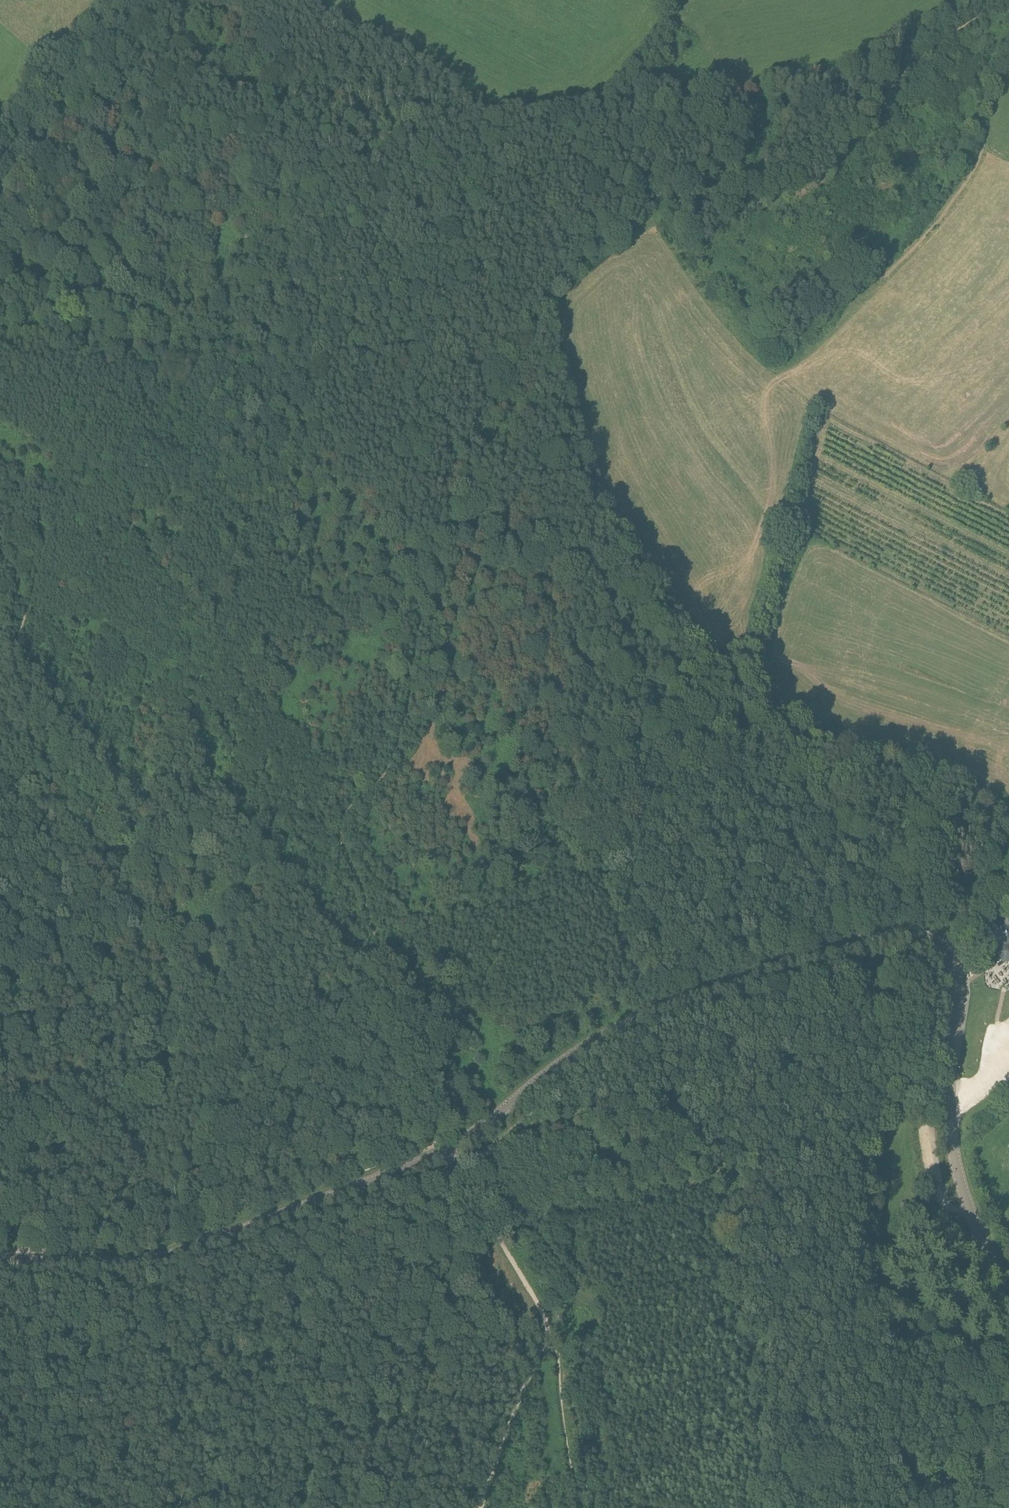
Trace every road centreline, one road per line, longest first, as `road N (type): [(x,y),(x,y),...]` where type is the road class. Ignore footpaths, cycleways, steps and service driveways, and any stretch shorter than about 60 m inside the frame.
road 1 (tertiary): [(0,1259),(129,1262),(186,1250),(439,1153),(567,1058),(658,1009),(885,934),(910,932),(941,948)]
road 2 (track): [(424,598),(453,504),(496,430),(502,386),(533,313),(566,267),(664,196),(718,190),(809,155),(967,24),(1008,3)]
road 3 (track): [(34,1260),(39,1245),(91,1228),(138,1182),(143,1124),(165,1072),(166,996),(122,890),(53,805),(0,759)]
road 4 (track): [(99,438),(135,403),(203,388),(254,360),(311,216),(365,165),(494,120),(560,117)]
road 5 (track): [(424,598),(405,490),(417,276),(488,164),(560,117)]
road 6 (track): [(383,961),(342,821),(390,764),(424,598)]
road 7 (tertiary): [(941,948),(961,989),(950,1081),(957,1170),(987,1249),(1008,1280)]
road 8 (track): [(383,961),(400,1081),(446,1150)]
road 9 (track): [(481,1507),(549,1326)]
road 10 (track): [(118,0),(0,133)]
road 11 (track): [(560,117),(636,68),(674,0)]
road 12 (track): [(549,1326),(482,1207)]

